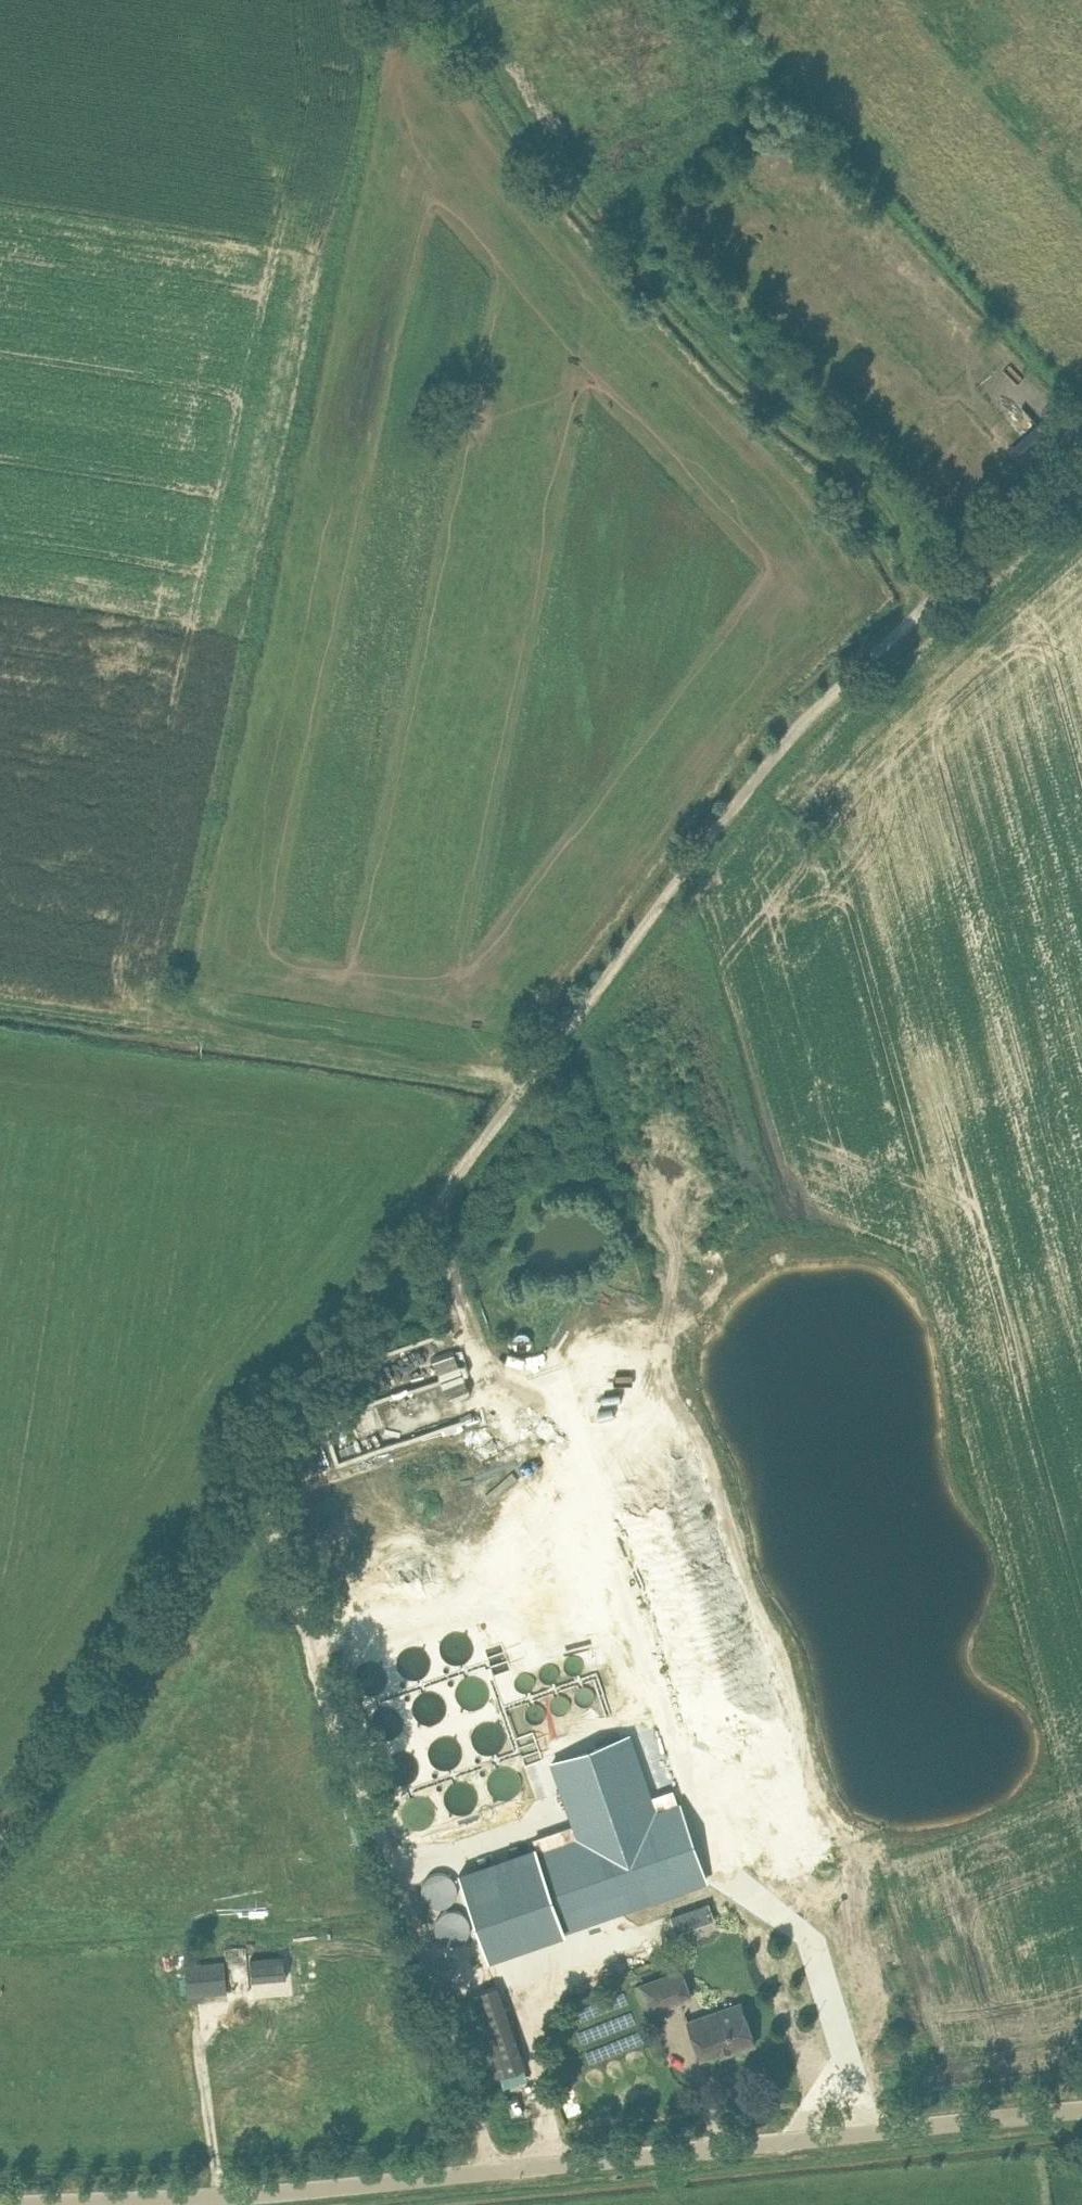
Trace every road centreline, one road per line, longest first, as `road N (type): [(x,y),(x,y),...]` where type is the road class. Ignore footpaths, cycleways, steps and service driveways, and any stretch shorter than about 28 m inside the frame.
road 1 (unclassified): [(114,1665),(345,1328),(785,741),(1081,464)]
road 2 (unclassified): [(0,2204),(352,2184),(1081,2108)]
road 3 (track): [(243,1469),(297,1598),(496,2170)]

